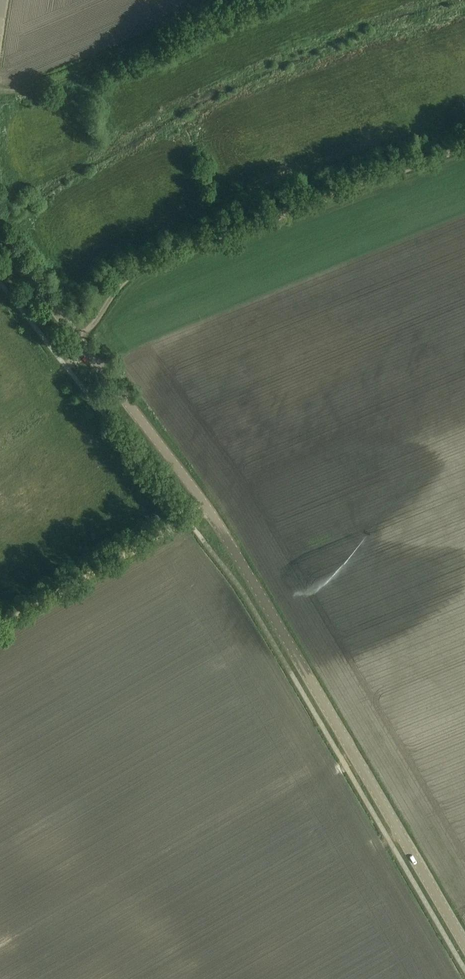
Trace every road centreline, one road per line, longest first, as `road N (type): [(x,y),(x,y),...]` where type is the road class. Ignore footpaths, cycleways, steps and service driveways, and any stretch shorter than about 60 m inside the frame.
road 1 (tertiary): [(464,944),(221,529),(0,234)]
road 2 (track): [(67,368),(86,350),(114,289),(135,270),(464,148)]
road 3 (track): [(0,92),(38,89),(251,0)]
road 4 (track): [(0,626),(188,521)]

